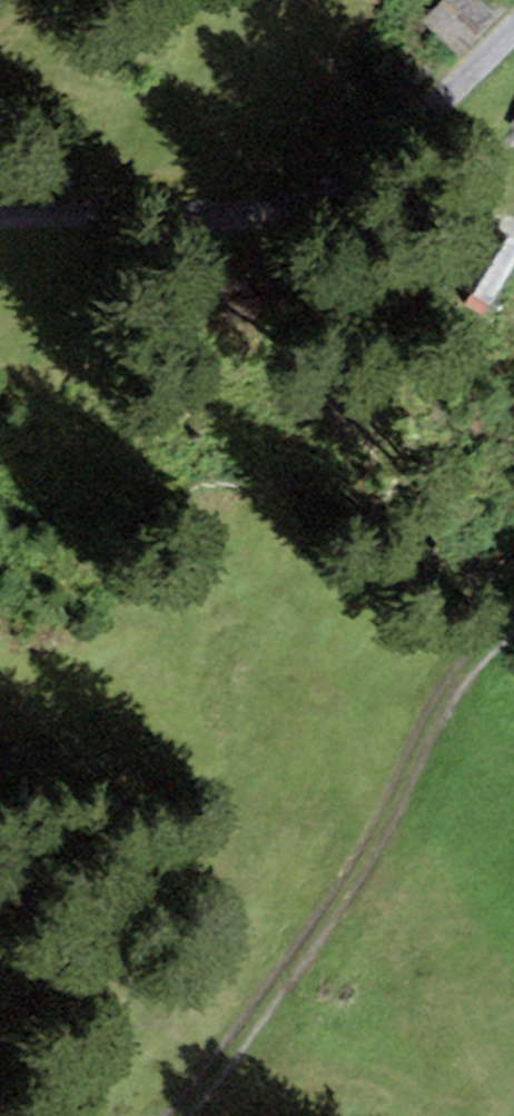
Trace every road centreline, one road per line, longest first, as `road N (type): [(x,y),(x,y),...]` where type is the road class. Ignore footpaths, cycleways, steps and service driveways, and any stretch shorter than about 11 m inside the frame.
road 1 (track): [(0,216),(272,209),(325,195),(365,168),(513,19)]
road 2 (track): [(359,853),(269,1000),(175,1115)]
road 3 (track): [(359,853),(436,699),(463,662),(513,619)]

